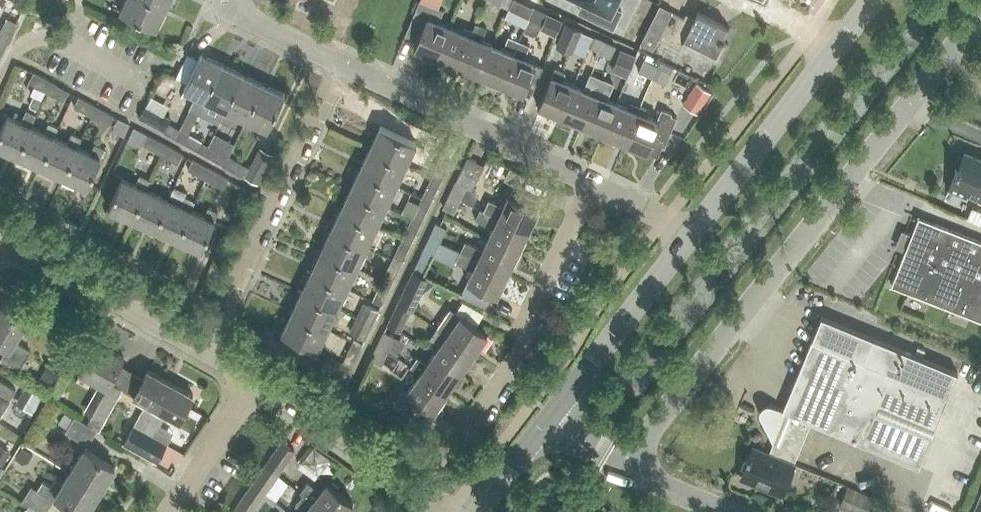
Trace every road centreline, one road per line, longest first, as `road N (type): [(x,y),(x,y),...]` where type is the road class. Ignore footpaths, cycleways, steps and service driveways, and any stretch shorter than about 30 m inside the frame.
road 1 (unclassified): [(620,468),(980,16)]
road 2 (residential): [(689,239),(649,211),(341,65)]
road 3 (residential): [(204,352),(341,65)]
road 4 (tertiary): [(689,239),(871,0)]
road 5 (unclassified): [(204,352),(0,239)]
road 6 (unclassified): [(451,511),(257,382)]
road 7 (tertiary): [(558,412),(689,239)]
road 8 (residential): [(167,511),(257,382)]
road 9 (residential): [(341,65),(248,21),(236,0)]
road 10 (tertiary): [(480,511),(558,412)]

